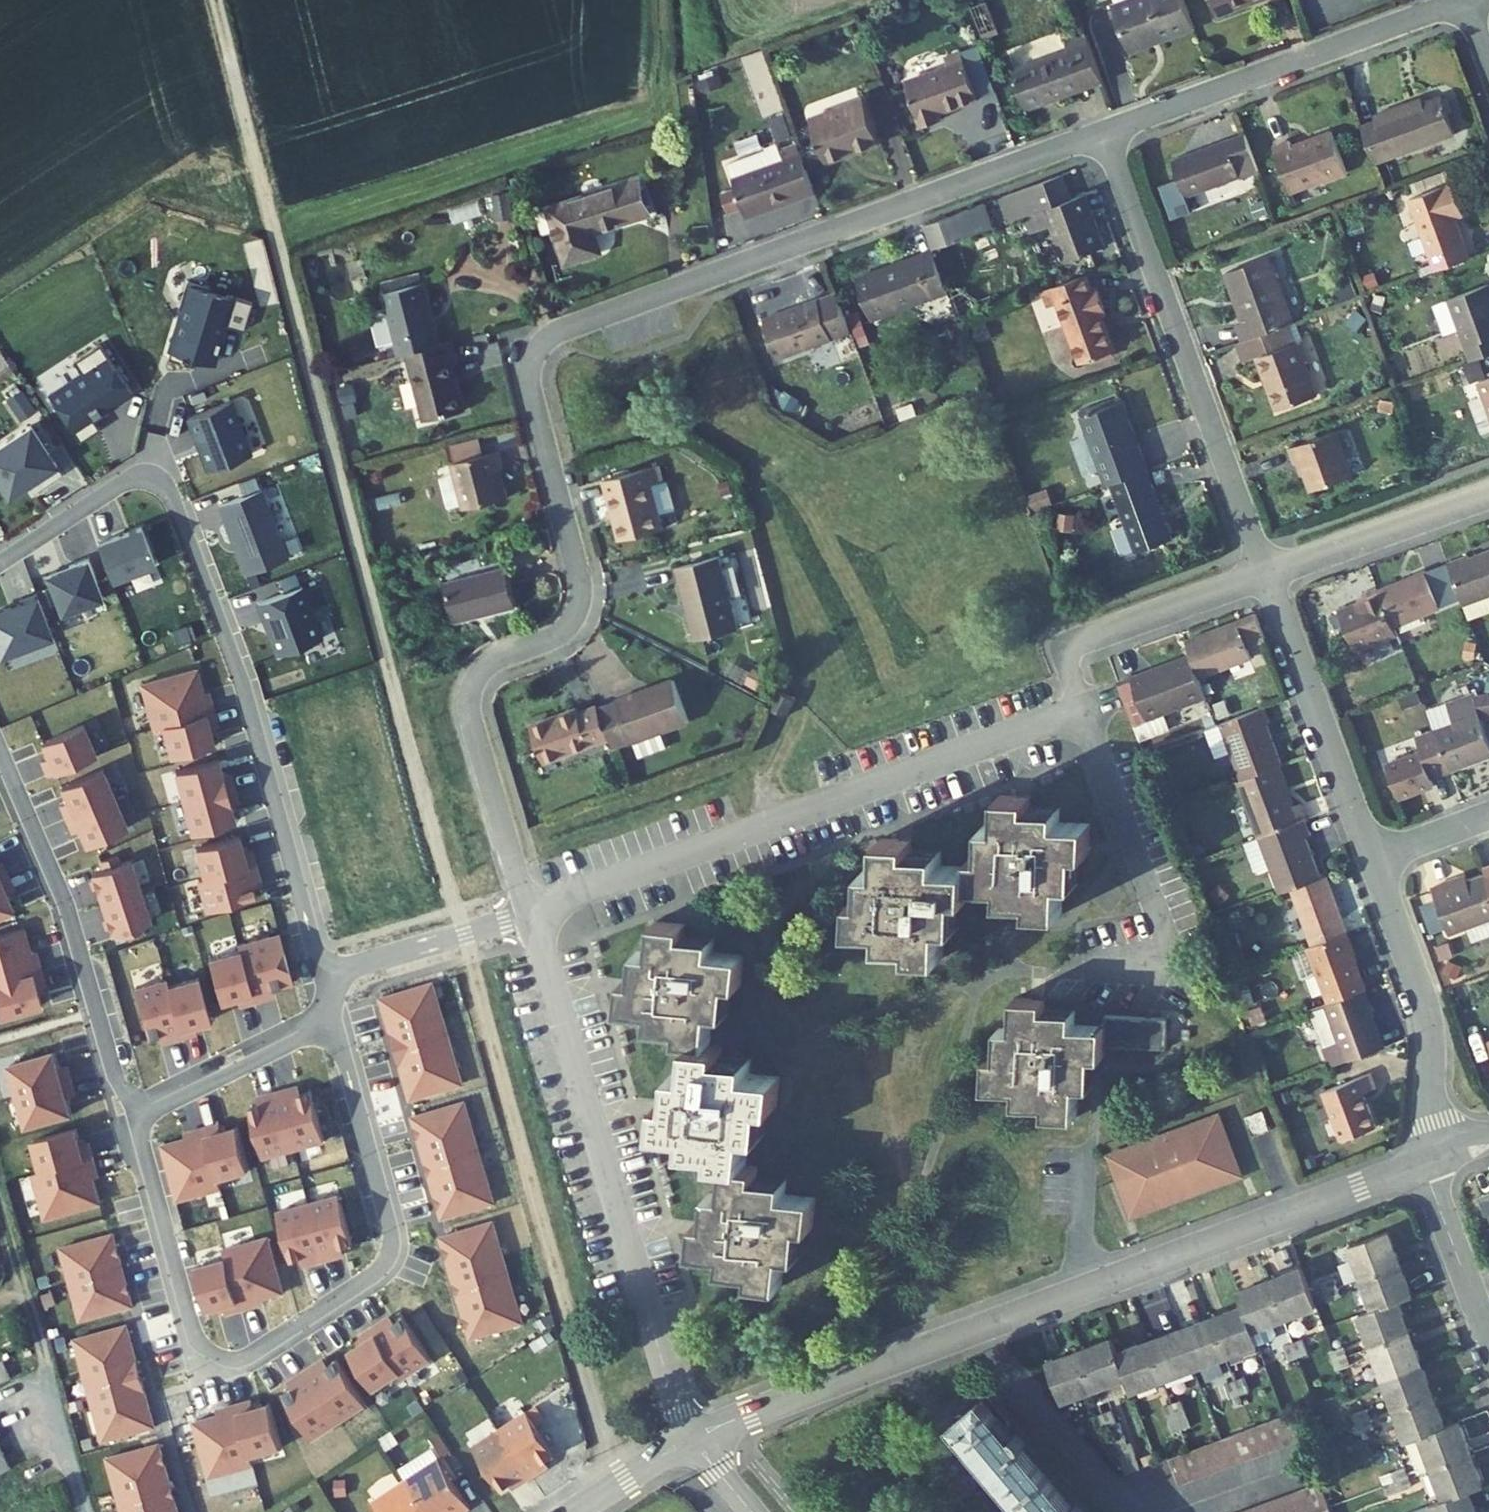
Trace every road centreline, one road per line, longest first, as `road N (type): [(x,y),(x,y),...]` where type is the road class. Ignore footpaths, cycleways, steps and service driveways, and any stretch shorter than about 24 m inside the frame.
road 1 (track): [(622,1483),(468,975),(216,0)]
road 2 (residential): [(530,912),(468,707),(488,664),(561,633),(581,603),(530,391),(533,355),(565,332),(1104,131)]
road 3 (residential): [(530,912),(1085,713),(1062,648),(1267,576)]
road 4 (residential): [(335,1018),(394,1250),(380,1275),(244,1360),(202,1350),(192,1333),(136,1109)]
road 5 (residential): [(324,982),(251,708),(165,483),(140,473),(125,480),(0,559)]
road 6 (residential): [(691,1442),(530,912)]
road 7 (residential): [(972,1332),(1424,1166)]
road 8 (residential): [(1267,576),(1104,131)]
road 9 (residential): [(0,751),(74,925),(119,1086),(136,1109)]
road 10 (residential): [(1104,131),(1465,0)]
road 11 (residential): [(1371,860),(1425,1006),(1431,1104),(1446,1158)]
road 12 (residential): [(1267,576),(1371,860)]
road 13 (residential): [(691,1442),(972,1332)]
road 14 (residential): [(972,1332),(1100,1478),(1140,1511)]
road 15 (residential): [(1267,576),(1488,501)]
road 16 (residential): [(136,1109),(335,1018)]
road 17 (residential): [(530,912),(324,982)]
road 18 (residential): [(1424,1166),(1488,1342)]
road 19 (residential): [(39,1341),(85,1511)]
road 20 (residential): [(577,1511),(691,1442)]
road 21 (residential): [(1371,860),(1488,815)]

